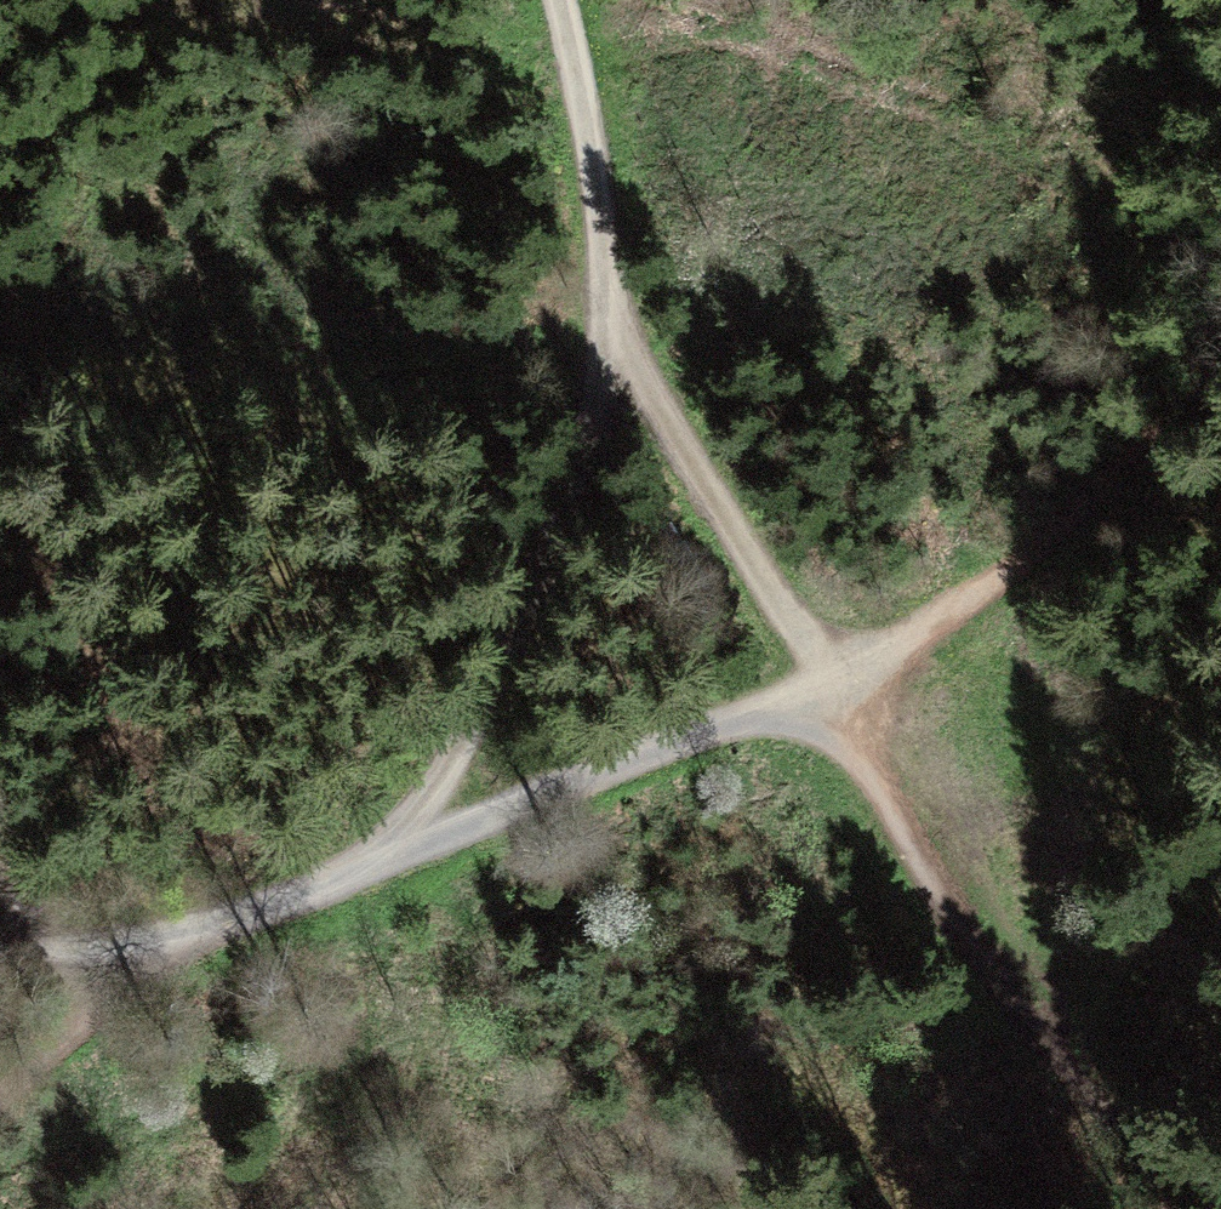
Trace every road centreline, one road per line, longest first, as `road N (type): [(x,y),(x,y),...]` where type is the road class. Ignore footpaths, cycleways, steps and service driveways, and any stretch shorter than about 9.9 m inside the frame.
road 1 (track): [(0,953),(159,943),(220,925),(826,686)]
road 2 (track): [(826,686),(606,322),(595,175),(561,0)]
road 3 (track): [(372,867),(446,771),(497,675),(586,427),(606,322)]
road 4 (track): [(1164,1166),(1047,1052),(973,952),(826,686)]
road 5 (track): [(826,686),(984,590),(1220,362)]

